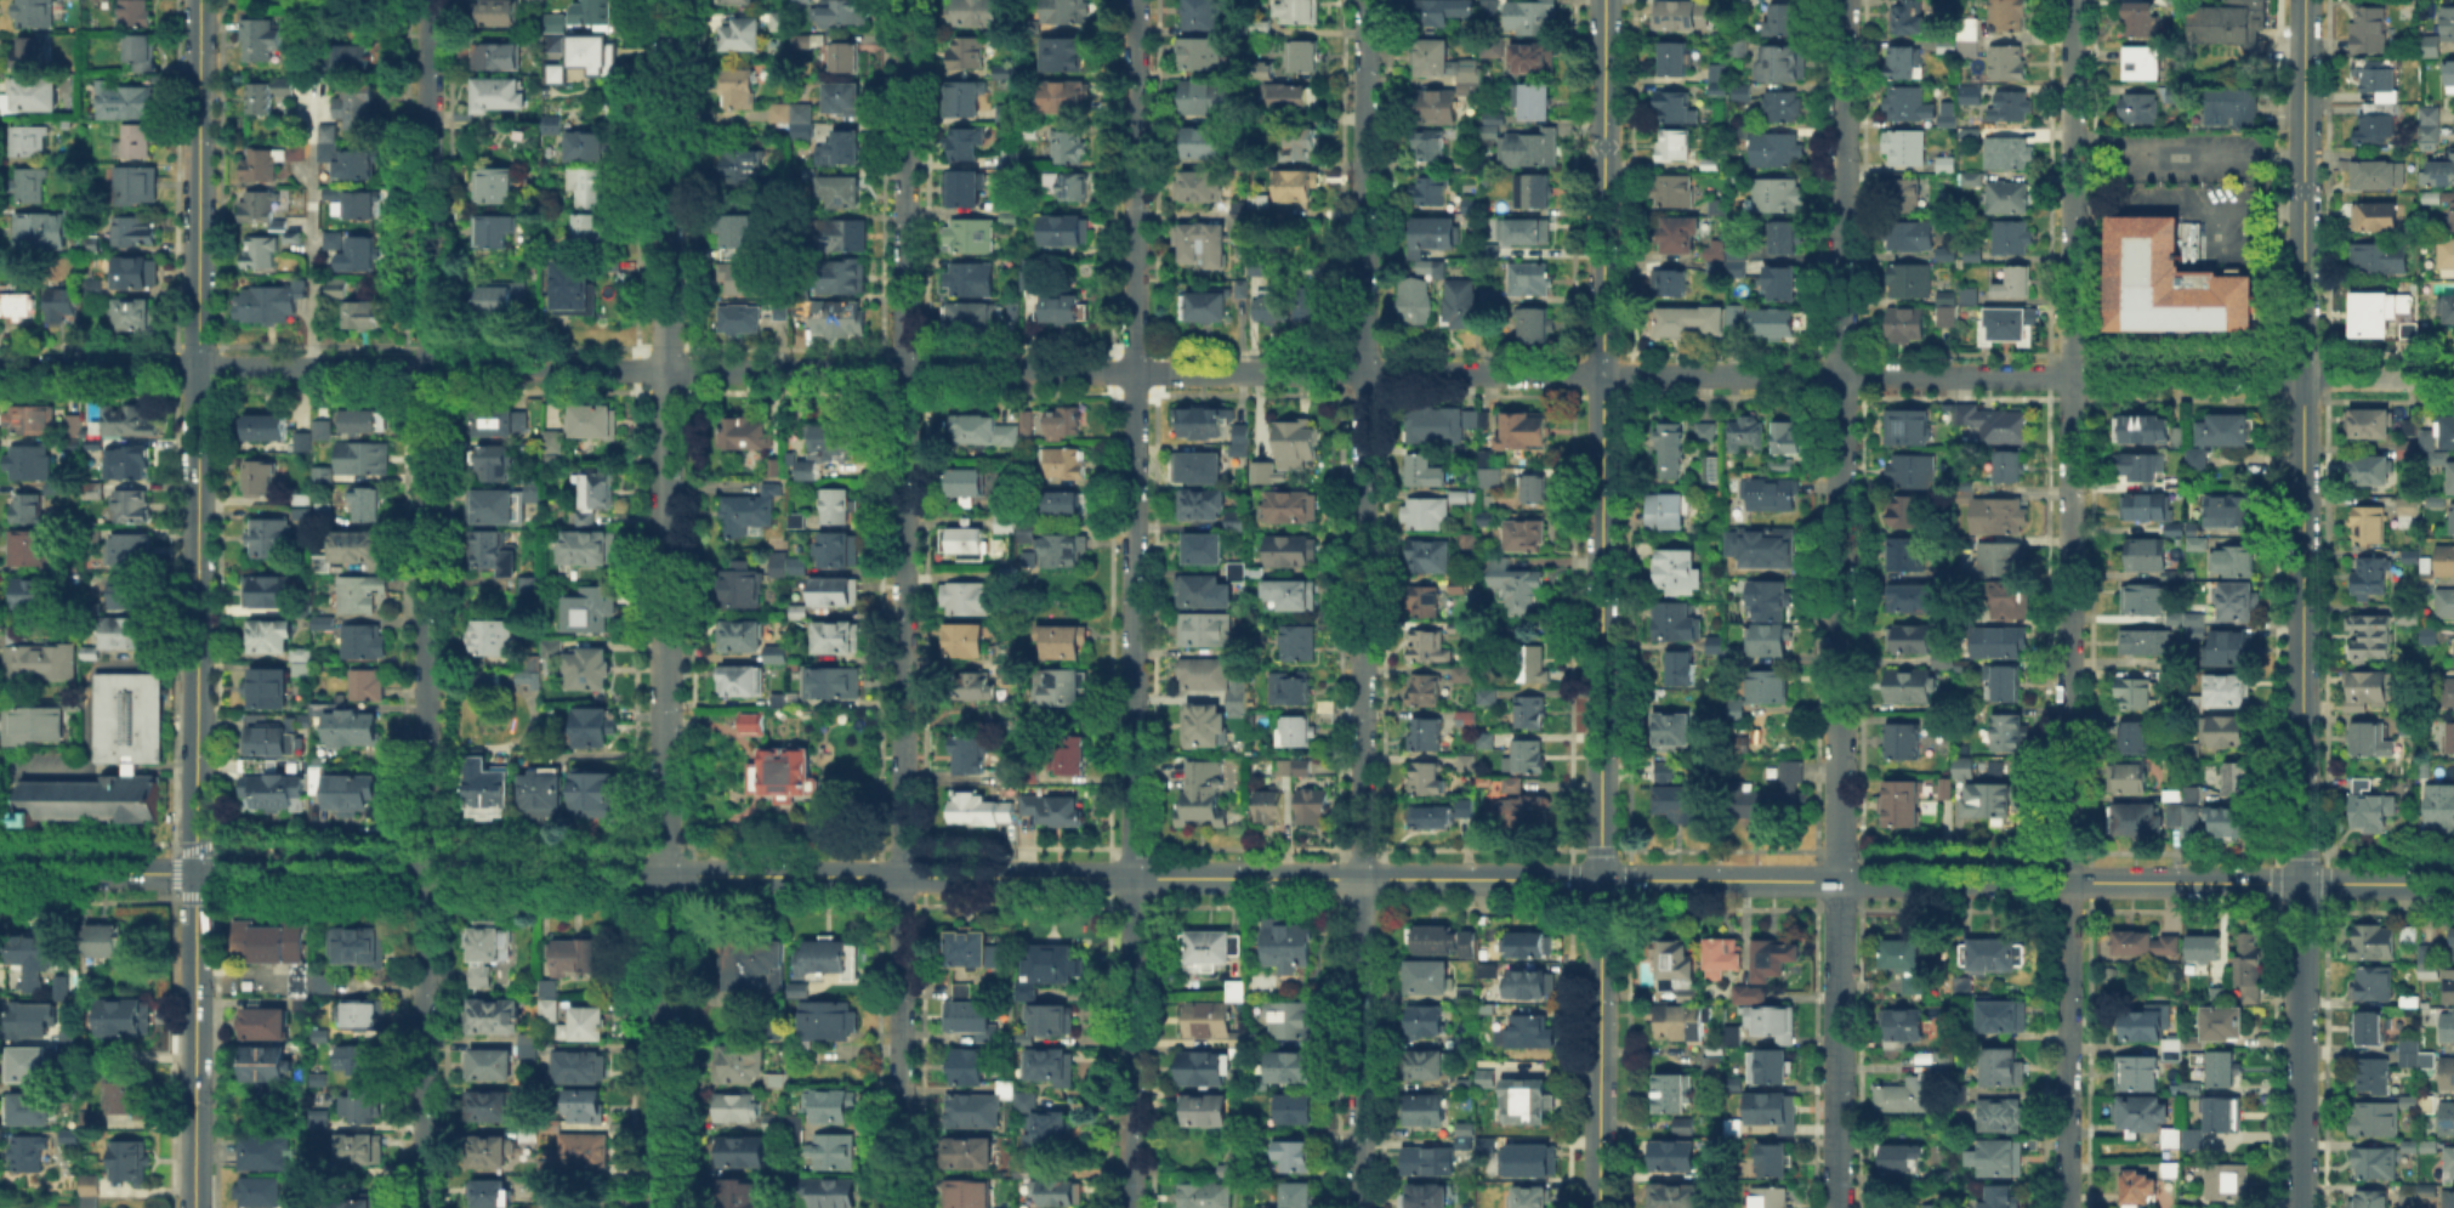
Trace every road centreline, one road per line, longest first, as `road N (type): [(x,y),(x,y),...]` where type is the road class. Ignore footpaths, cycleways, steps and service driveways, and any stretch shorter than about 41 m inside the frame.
road 1 (residential): [(0,367),(2304,379)]
road 2 (tertiary): [(195,874),(1598,880)]
road 3 (residential): [(1361,1207),(1367,0)]
road 4 (residential): [(424,1207),(430,0)]
road 5 (residential): [(2067,1207),(2073,0)]
road 6 (tertiary): [(194,1207),(200,0)]
road 7 (residential): [(1837,1207),(1843,0)]
road 8 (tertiary): [(2299,1207),(2304,0)]
road 9 (residential): [(901,1207),(906,0)]
road 10 (residential): [(1131,1207),(1136,0)]
road 11 (residential): [(664,1207),(667,0)]
road 12 (tertiary): [(1598,880),(1605,0)]
road 13 (tertiary): [(1598,880),(2453,883)]
road 14 (tertiary): [(1598,1207),(1598,880)]
road 15 (tertiary): [(0,872),(195,874)]
road 16 (residential): [(2304,379),(2453,379)]

